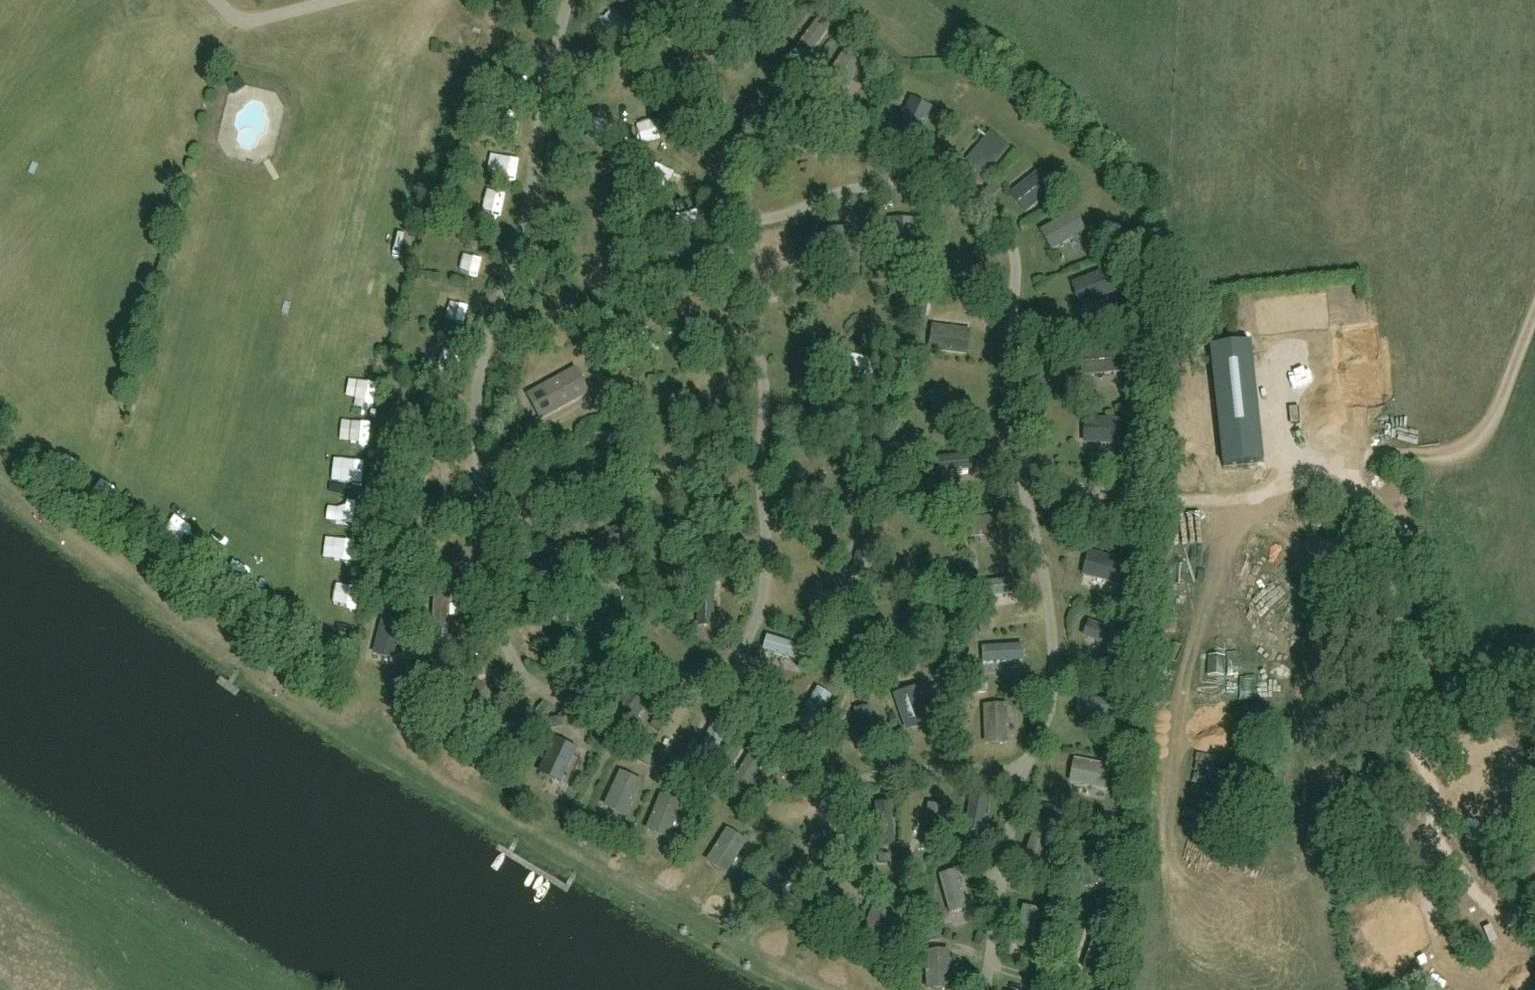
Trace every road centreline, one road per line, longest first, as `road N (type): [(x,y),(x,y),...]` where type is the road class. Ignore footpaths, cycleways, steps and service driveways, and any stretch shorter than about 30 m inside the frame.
road 1 (track): [(726,223),(764,221),(884,184),(974,205),(1009,239),(1015,279),(1007,416),(1050,613),(1054,694),(1013,802),(1002,869)]
road 2 (track): [(852,872),(850,826),(793,749),(749,714),(739,674),(764,601),(766,529),(761,387),(735,305),(722,114)]
road 3 (track): [(566,0),(528,191),(478,358),(480,498),(494,587),(464,643)]
road 4 (track): [(1534,317),(1494,425),(1461,455),(1364,464),(1379,621)]
road 5 (track): [(827,793),(884,772),(1022,775)]
road 6 (track): [(1014,452),(1063,482),(1173,501)]
road 7 (track): [(216,0),(237,22),(252,23),(342,0)]

